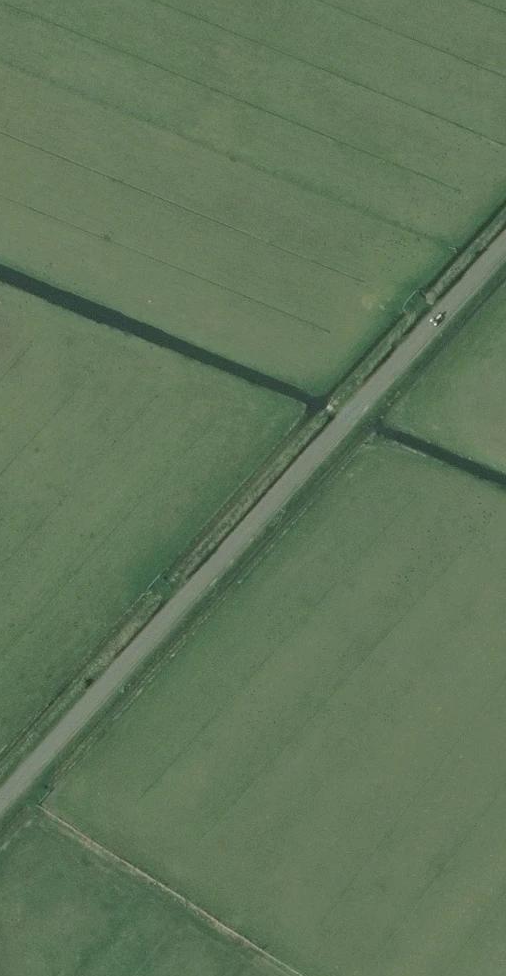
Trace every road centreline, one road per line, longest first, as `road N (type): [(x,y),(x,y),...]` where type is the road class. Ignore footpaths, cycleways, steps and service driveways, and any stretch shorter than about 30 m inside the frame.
road 1 (unclassified): [(0,801),(505,243)]

